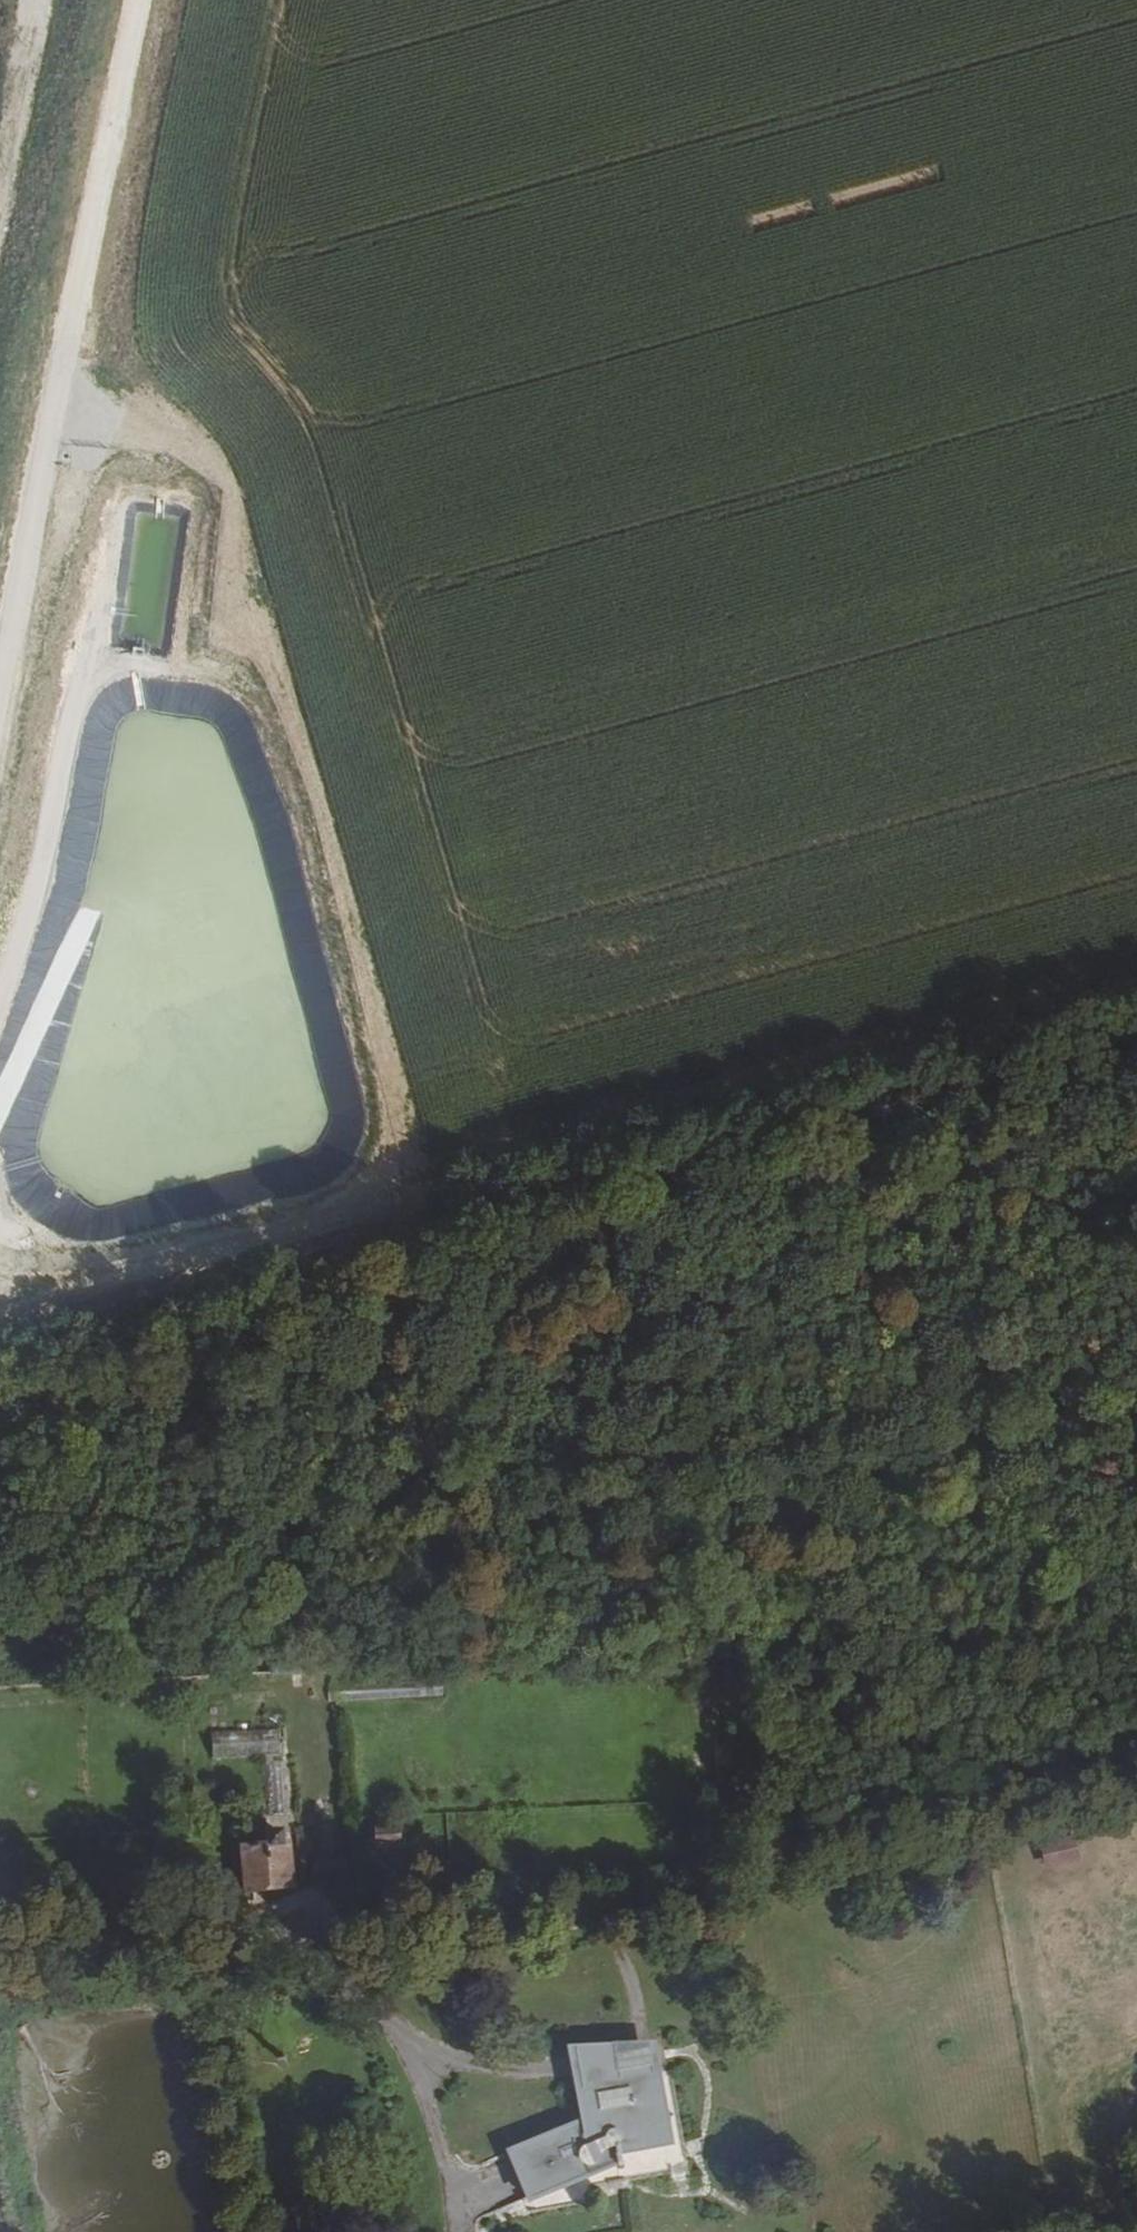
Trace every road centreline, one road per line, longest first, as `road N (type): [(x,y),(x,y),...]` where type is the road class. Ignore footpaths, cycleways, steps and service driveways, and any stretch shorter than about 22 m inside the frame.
road 1 (track): [(142,0),(0,688)]
road 2 (track): [(0,1962),(220,1942),(306,1946),(390,2038),(429,2065),(476,2075),(554,2075)]
road 3 (track): [(0,176),(29,0)]

